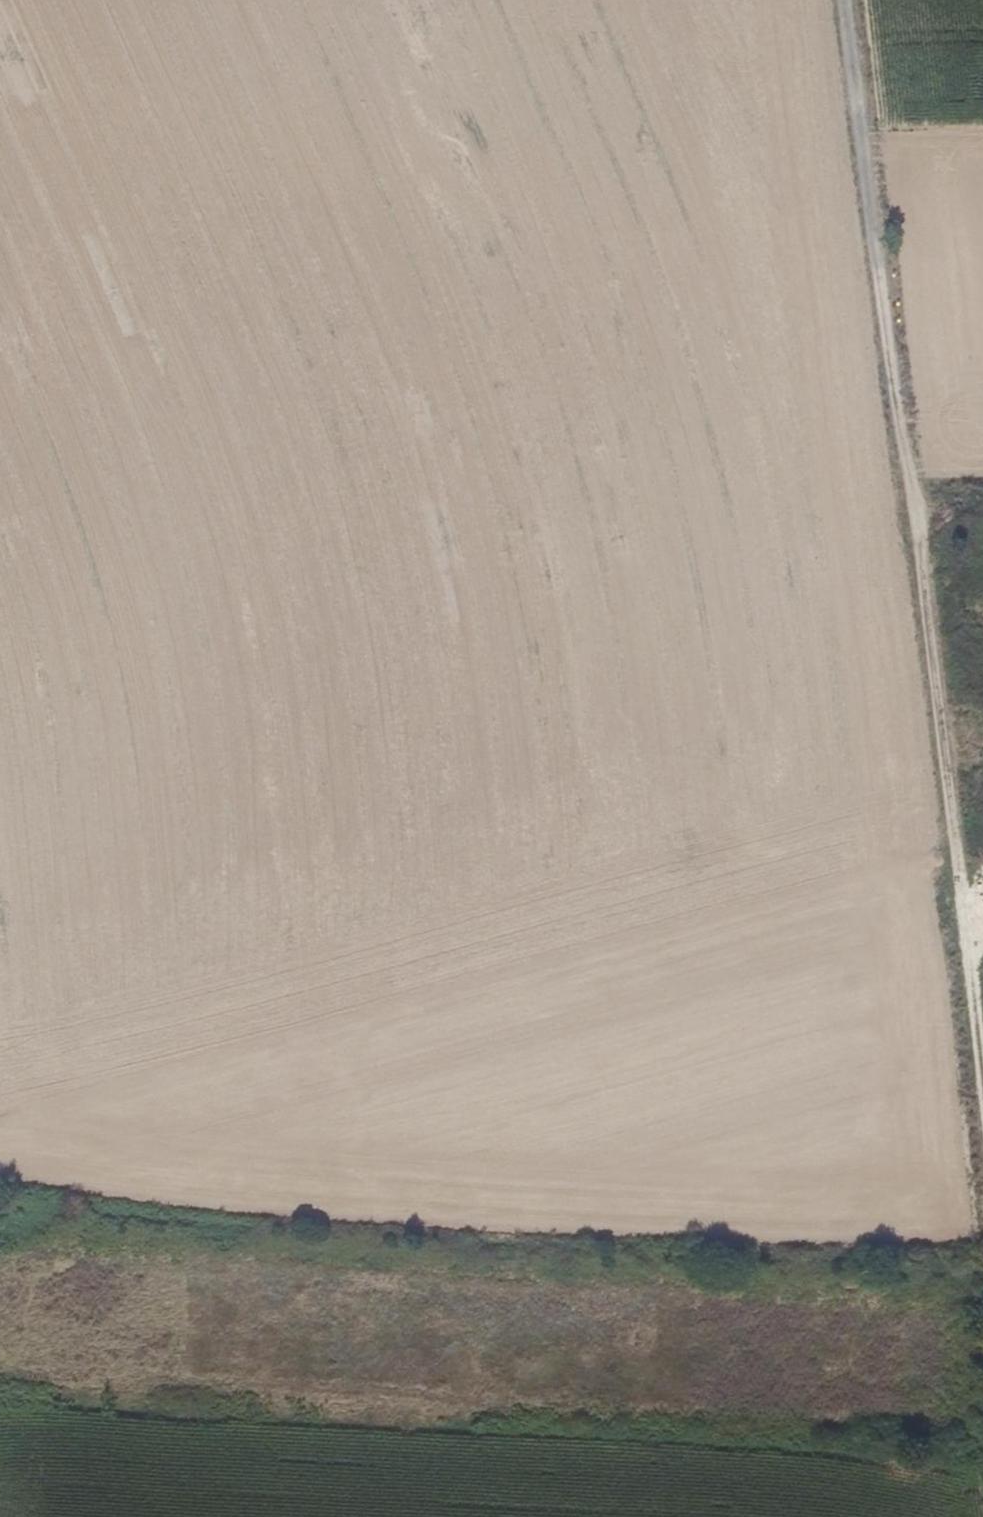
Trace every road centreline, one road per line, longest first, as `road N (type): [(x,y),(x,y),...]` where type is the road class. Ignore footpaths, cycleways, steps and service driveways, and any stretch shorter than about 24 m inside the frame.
road 1 (track): [(982,928),(887,324),(847,0)]

